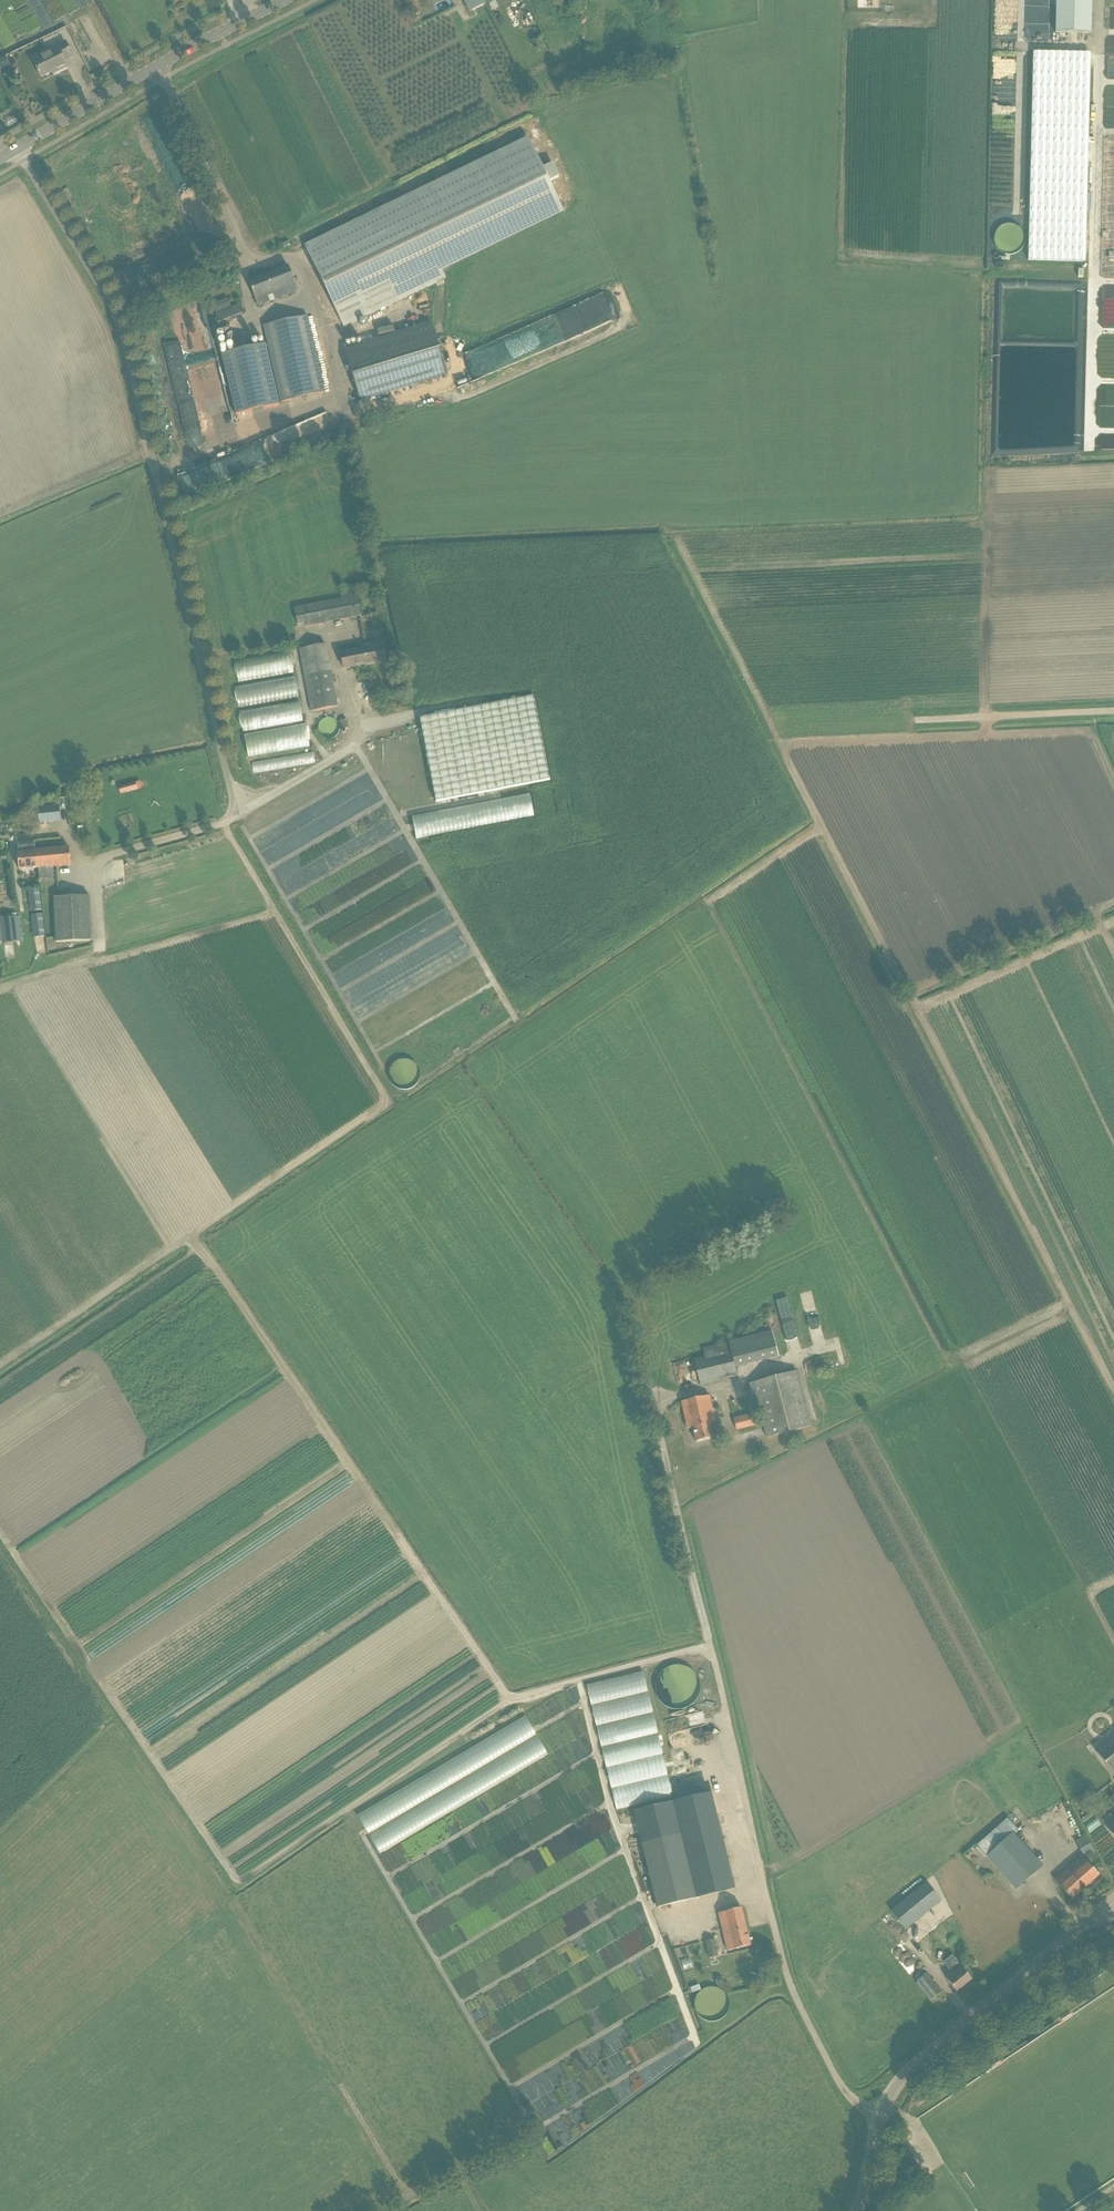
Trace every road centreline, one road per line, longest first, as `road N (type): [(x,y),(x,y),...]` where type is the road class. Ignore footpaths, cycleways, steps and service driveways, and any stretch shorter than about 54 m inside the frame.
road 1 (unclassified): [(236,819),(115,318),(14,150)]
road 2 (tertiary): [(856,2210),(881,2115),(914,2063),(1108,1904)]
road 3 (tertiary): [(14,150),(284,0)]

